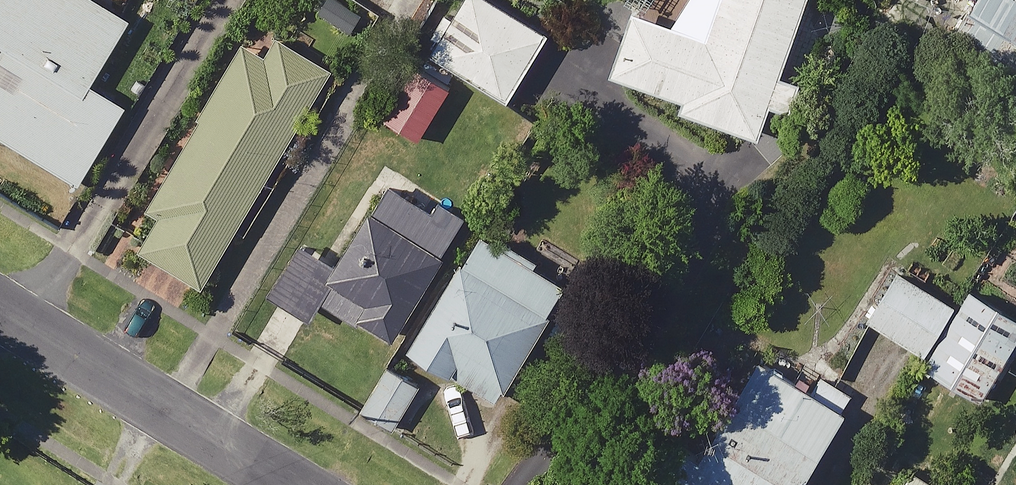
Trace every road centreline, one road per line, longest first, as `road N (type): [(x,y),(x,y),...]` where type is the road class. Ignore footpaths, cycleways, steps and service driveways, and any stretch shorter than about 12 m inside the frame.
road 1 (residential): [(0,310),(288,484)]

